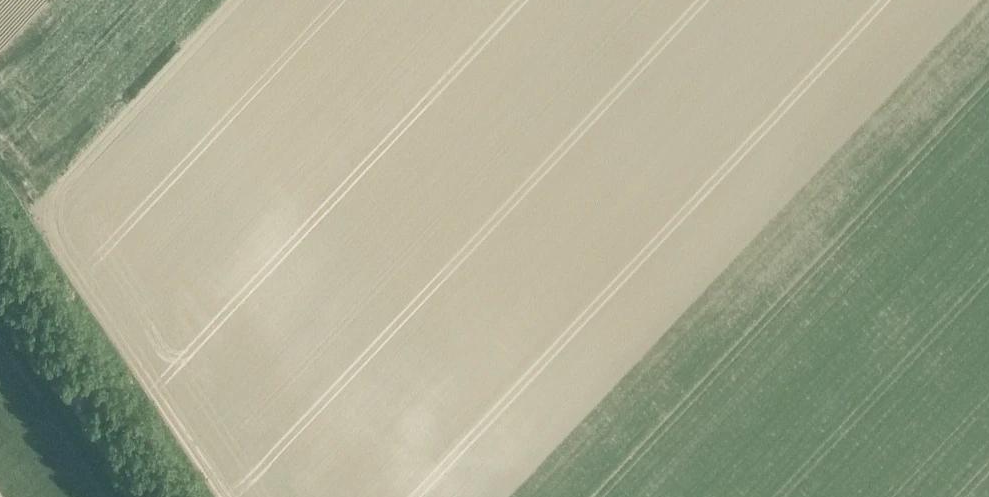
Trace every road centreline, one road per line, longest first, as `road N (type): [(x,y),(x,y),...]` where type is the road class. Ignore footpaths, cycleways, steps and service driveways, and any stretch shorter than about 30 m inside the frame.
road 1 (track): [(139,496),(0,294)]

